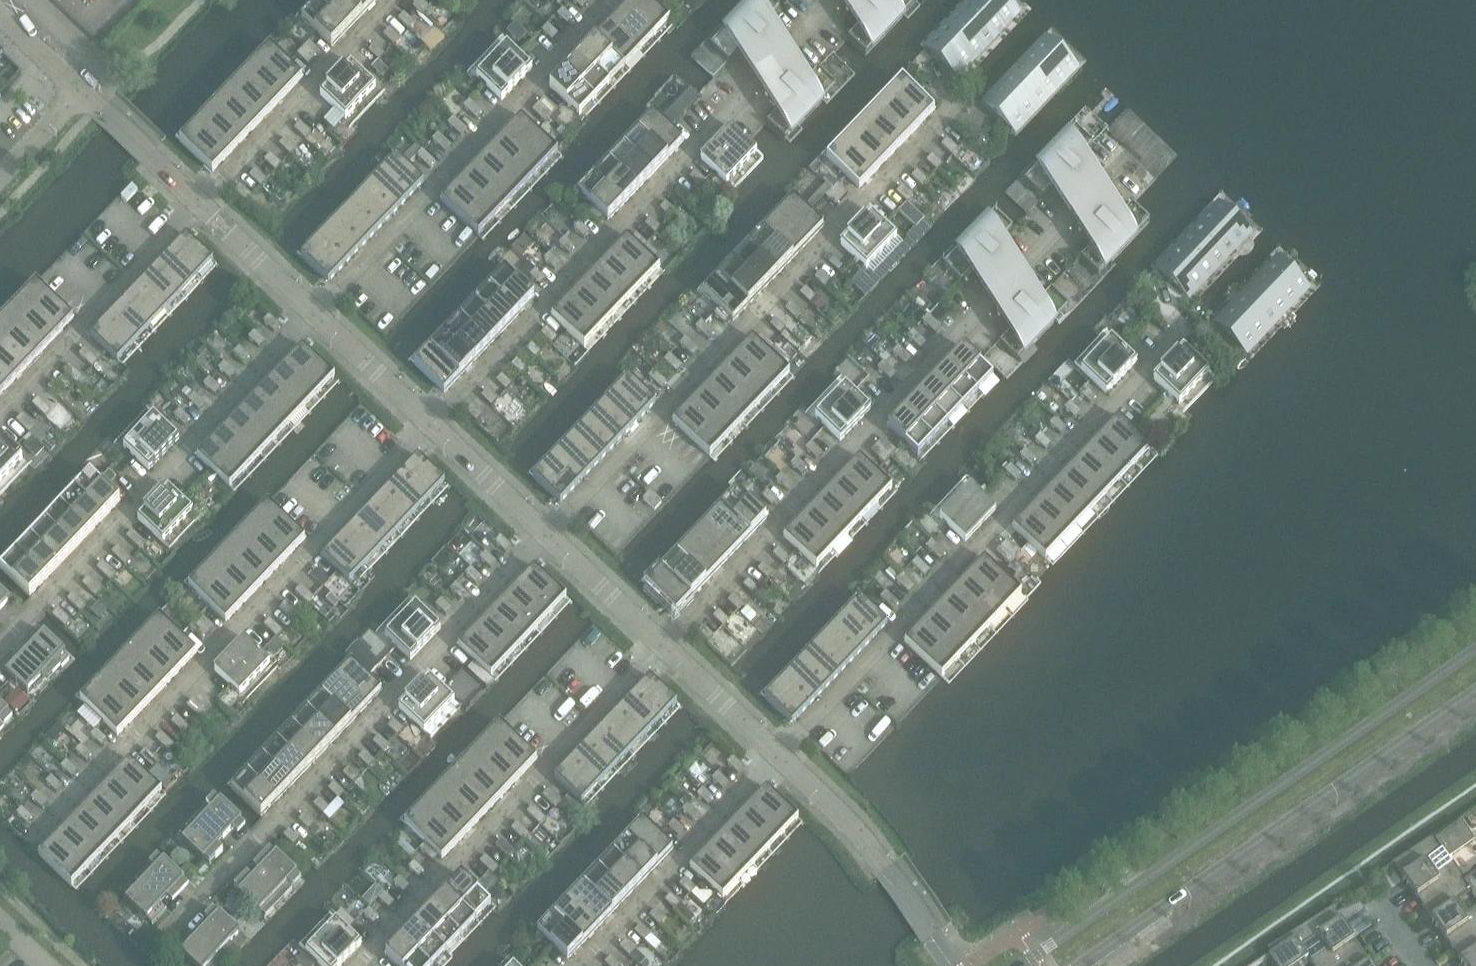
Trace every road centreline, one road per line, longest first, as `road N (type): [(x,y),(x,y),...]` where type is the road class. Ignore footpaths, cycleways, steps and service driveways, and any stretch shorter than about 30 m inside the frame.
road 1 (residential): [(1117,168),(667,645)]
road 2 (residential): [(1181,329),(779,752)]
road 3 (residential): [(951,110),(546,530)]
road 4 (residential): [(828,0),(432,420)]
road 5 (residential): [(157,946),(546,530)]
road 6 (residential): [(47,830),(432,420)]
road 7 (secondary): [(1475,650),(1021,965)]
road 8 (secondary): [(1078,965),(1475,691)]
road 9 (residential): [(0,645),(316,311)]
road 10 (residential): [(366,965),(667,645)]
road 11 (residential): [(614,0),(316,311)]
road 12 (residential): [(580,965),(779,752)]
road 13 (residential): [(201,203),(0,413)]
road 14 (residential): [(396,0),(201,203)]
road 15 (residential): [(952,965),(850,822),(779,752)]
road 16 (residential): [(667,645),(546,530)]
road 17 (residential): [(201,203),(81,92)]
road 18 (residential): [(432,420),(316,311)]
road 19 (residential): [(546,530),(432,420)]
road 20 (residential): [(316,311),(201,203)]
road 21 (residential): [(779,752),(667,645)]

